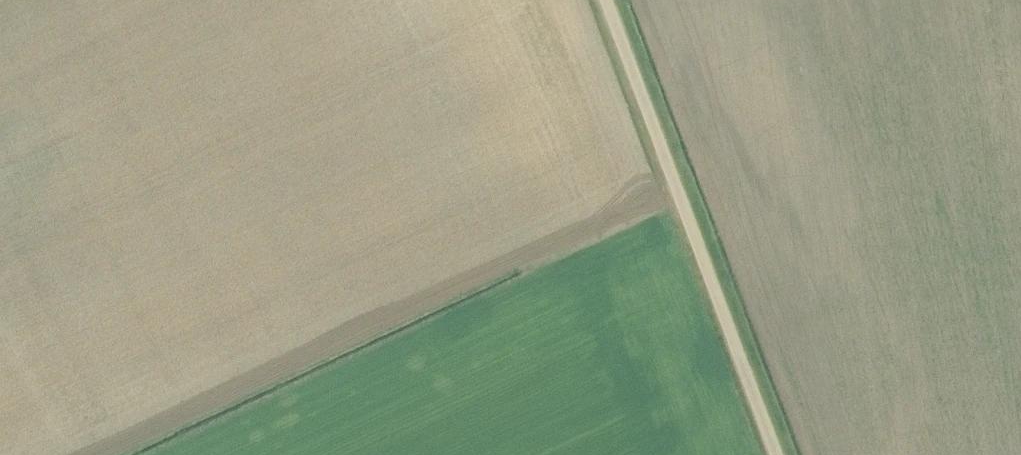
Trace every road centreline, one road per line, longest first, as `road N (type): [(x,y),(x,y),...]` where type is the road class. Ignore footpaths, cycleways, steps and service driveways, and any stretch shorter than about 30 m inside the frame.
road 1 (unclassified): [(778,454),(605,0)]

